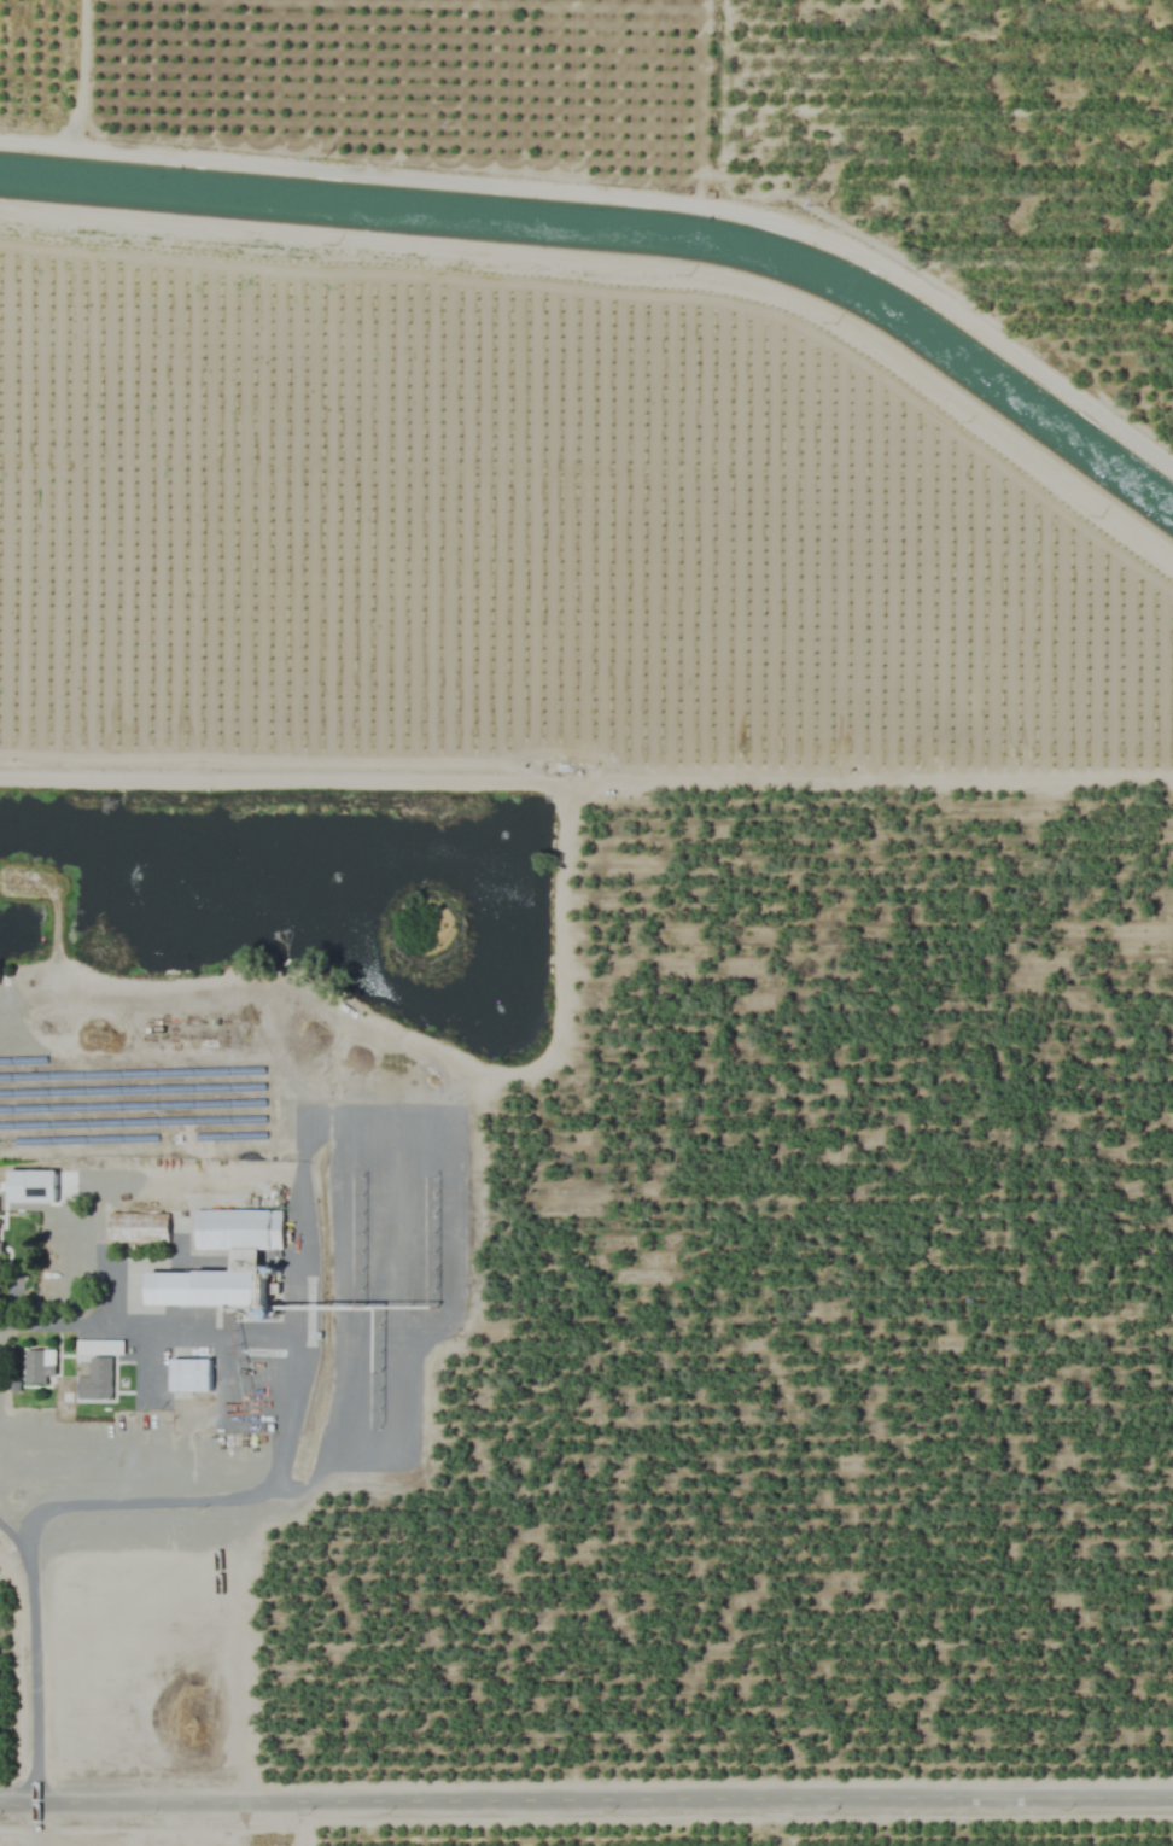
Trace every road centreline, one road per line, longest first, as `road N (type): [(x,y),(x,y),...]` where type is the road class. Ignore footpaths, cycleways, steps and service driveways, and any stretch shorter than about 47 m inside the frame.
road 1 (residential): [(0,1805),(1172,1798)]

